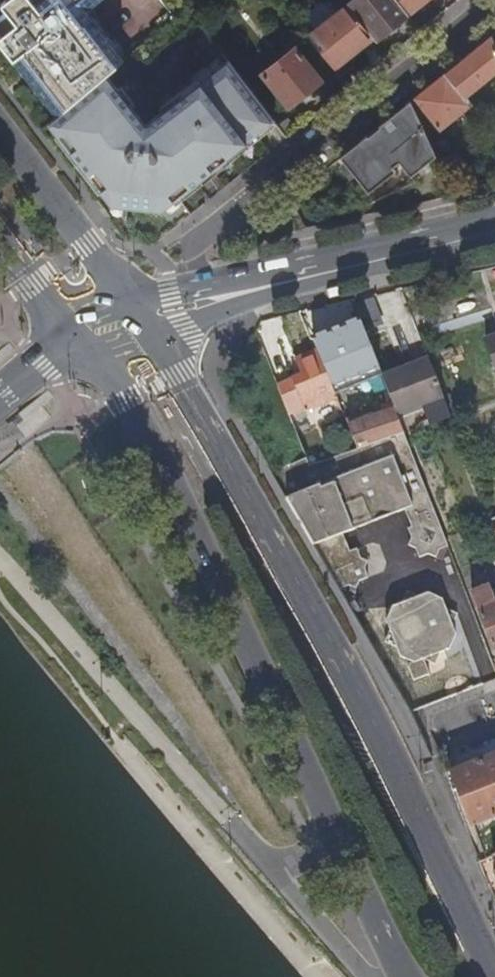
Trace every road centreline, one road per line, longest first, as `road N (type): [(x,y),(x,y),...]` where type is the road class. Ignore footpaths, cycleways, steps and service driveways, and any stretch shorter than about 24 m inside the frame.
road 1 (secondary): [(494,976),(382,739),(357,707),(177,374),(107,324)]
road 2 (secondary): [(107,324),(125,399),(411,976)]
road 3 (residential): [(200,286),(196,245),(494,4)]
road 4 (secondary): [(107,324),(186,328),(333,268)]
road 5 (secondary): [(107,324),(88,243),(0,129)]
road 6 (secondary): [(494,226),(333,268)]
road 7 (secondary): [(0,234),(37,282),(107,324)]
road 8 (secondary): [(333,268),(200,286)]
road 9 (secondary): [(107,324),(0,402)]

